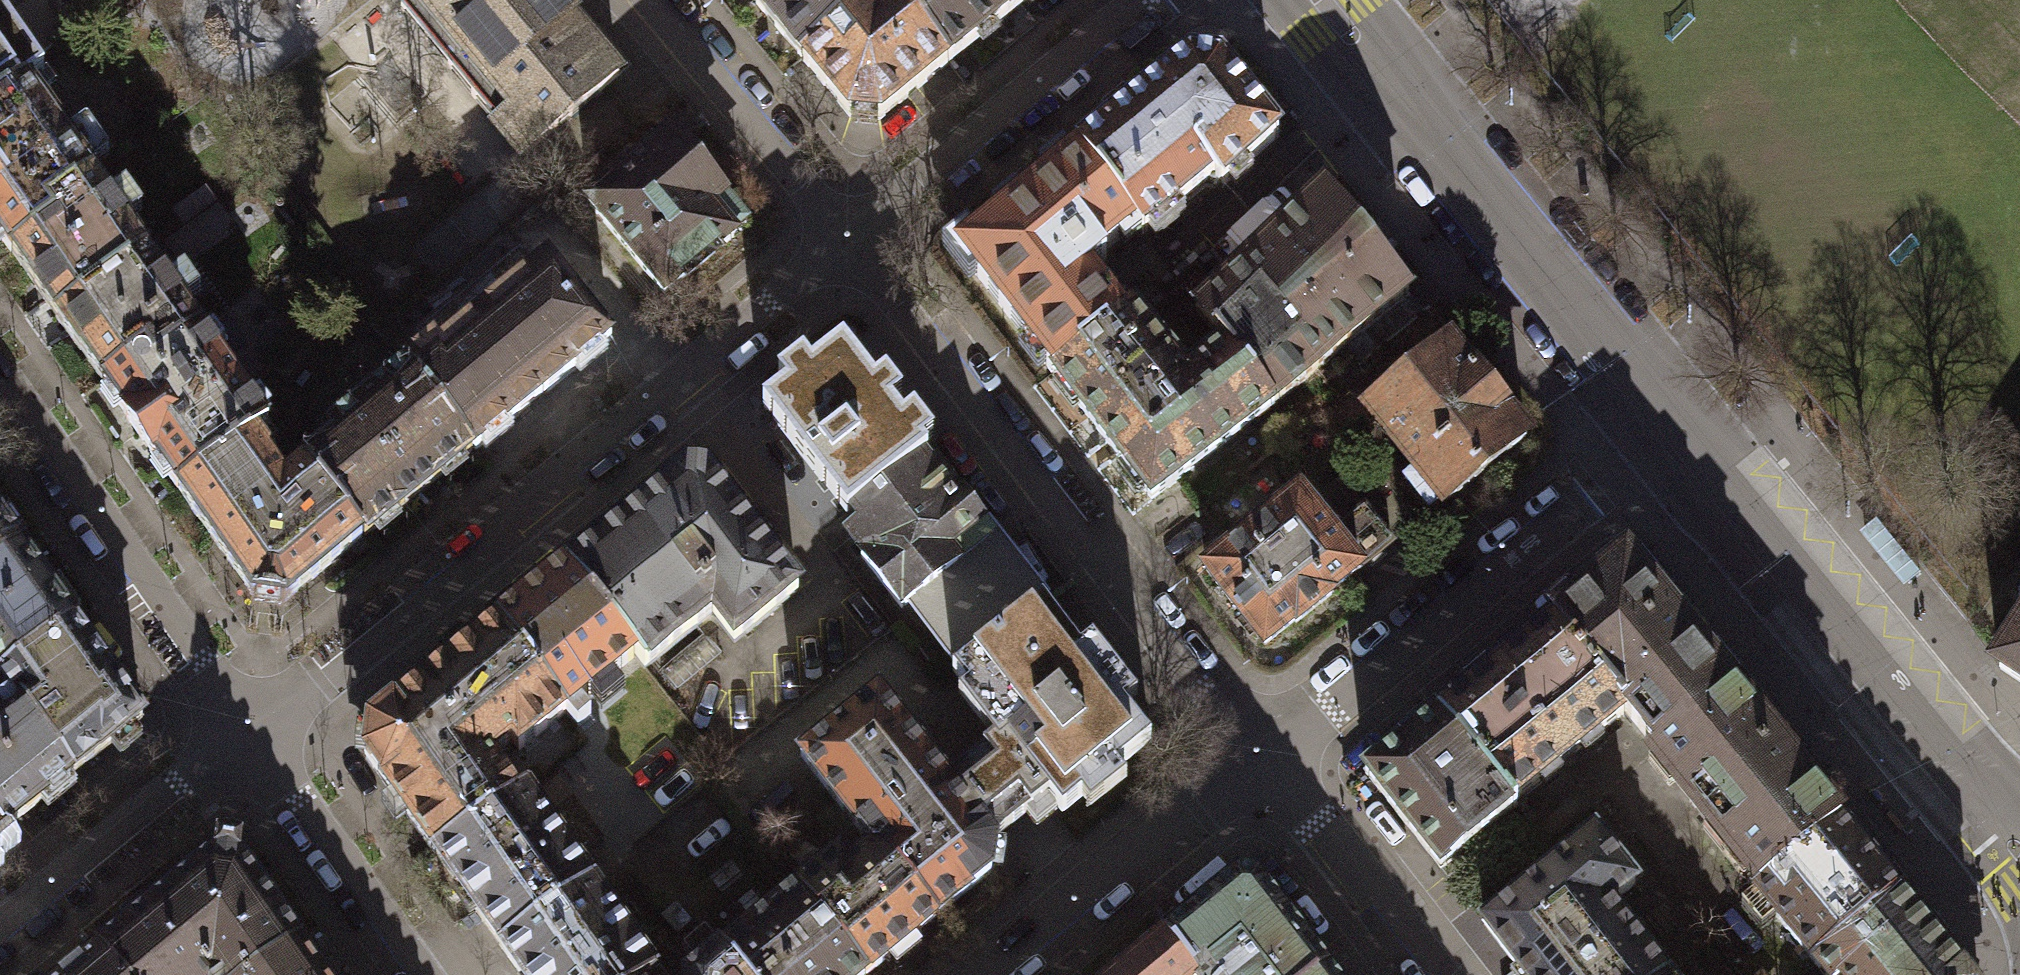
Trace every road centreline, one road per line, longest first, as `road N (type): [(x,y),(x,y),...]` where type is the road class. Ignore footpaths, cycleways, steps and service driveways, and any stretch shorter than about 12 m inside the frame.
road 1 (residential): [(242,728),(275,701),(326,687),(492,552),(502,517),(850,234)]
road 2 (residential): [(850,234),(1262,756)]
road 3 (residential): [(2019,848),(1673,420)]
road 4 (residential): [(1673,420),(1319,0)]
road 5 (residential): [(1673,420),(1262,756)]
road 6 (residential): [(0,395),(50,439),(242,728)]
road 7 (residential): [(850,234),(1141,0)]
road 8 (residential): [(1262,756),(994,974)]
road 9 (residential): [(0,922),(242,728)]
road 10 (residential): [(850,234),(655,0)]
road 11 (residential): [(417,974),(242,728)]
road 12 (residential): [(1434,974),(1262,756)]

